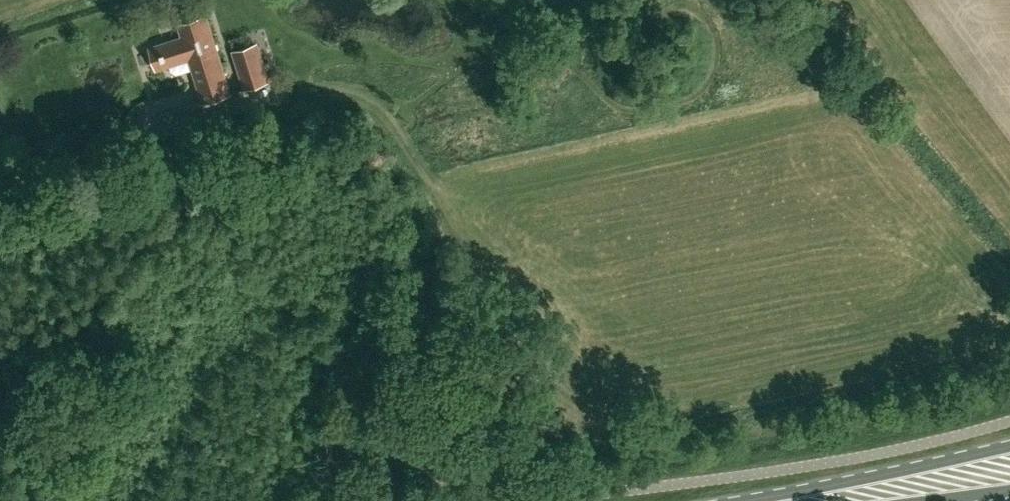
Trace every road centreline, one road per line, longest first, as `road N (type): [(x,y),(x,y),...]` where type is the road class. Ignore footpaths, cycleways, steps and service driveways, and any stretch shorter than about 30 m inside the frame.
road 1 (primary): [(1009,446),(746,500)]
road 2 (track): [(0,179),(178,122)]

